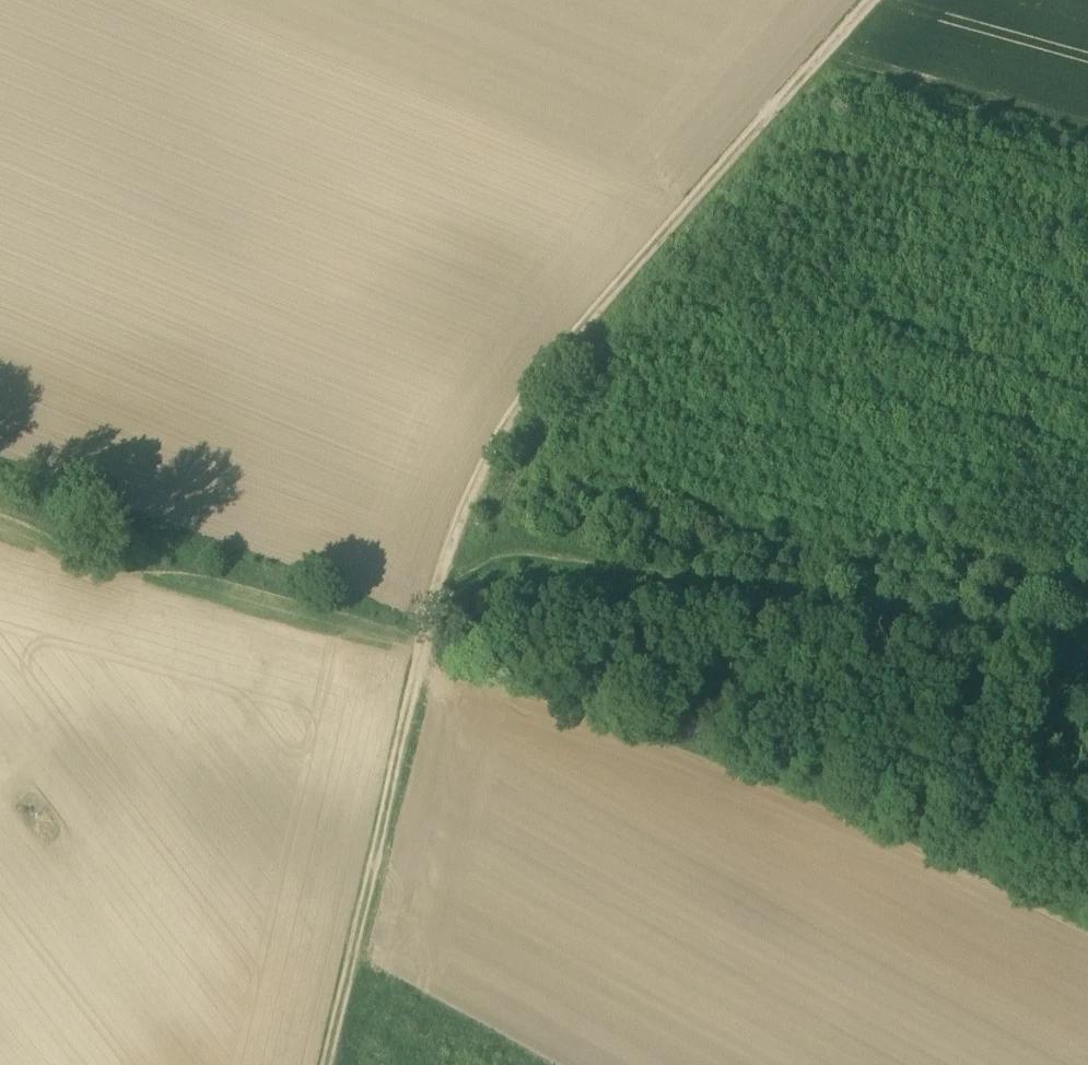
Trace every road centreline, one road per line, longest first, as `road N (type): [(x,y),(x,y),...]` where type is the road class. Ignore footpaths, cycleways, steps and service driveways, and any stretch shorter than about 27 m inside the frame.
road 1 (track): [(328,1064),(412,695),(462,517),(517,411),(874,0)]
road 2 (track): [(437,608),(654,602),(874,617)]

